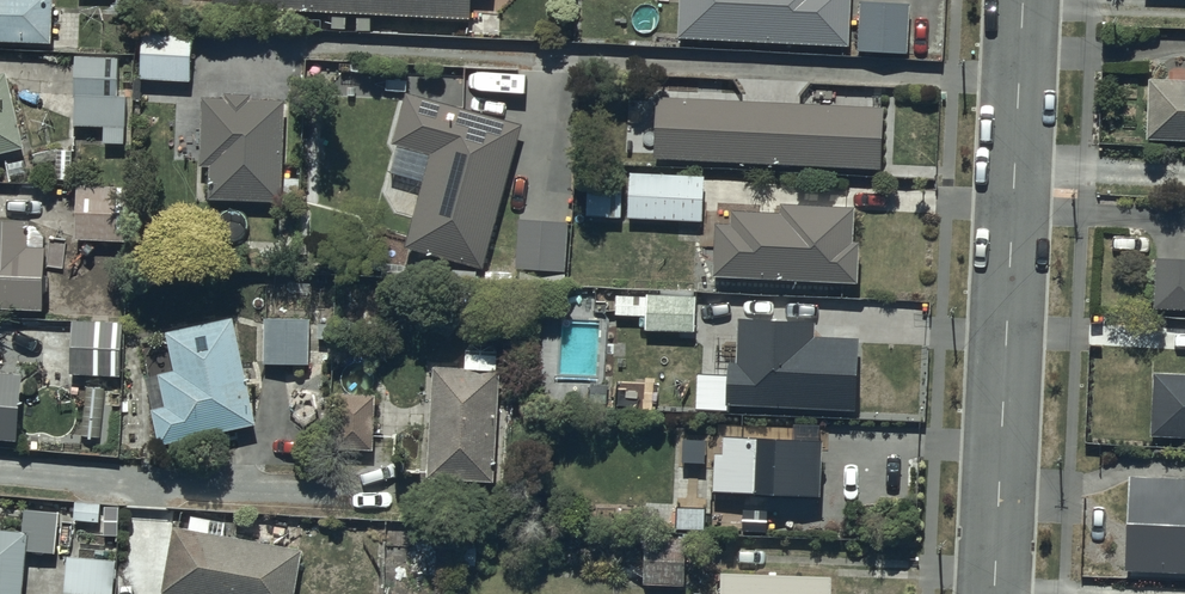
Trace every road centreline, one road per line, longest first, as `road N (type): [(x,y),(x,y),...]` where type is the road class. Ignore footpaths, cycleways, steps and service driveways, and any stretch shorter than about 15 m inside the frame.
road 1 (residential): [(1023,0),(994,593)]

